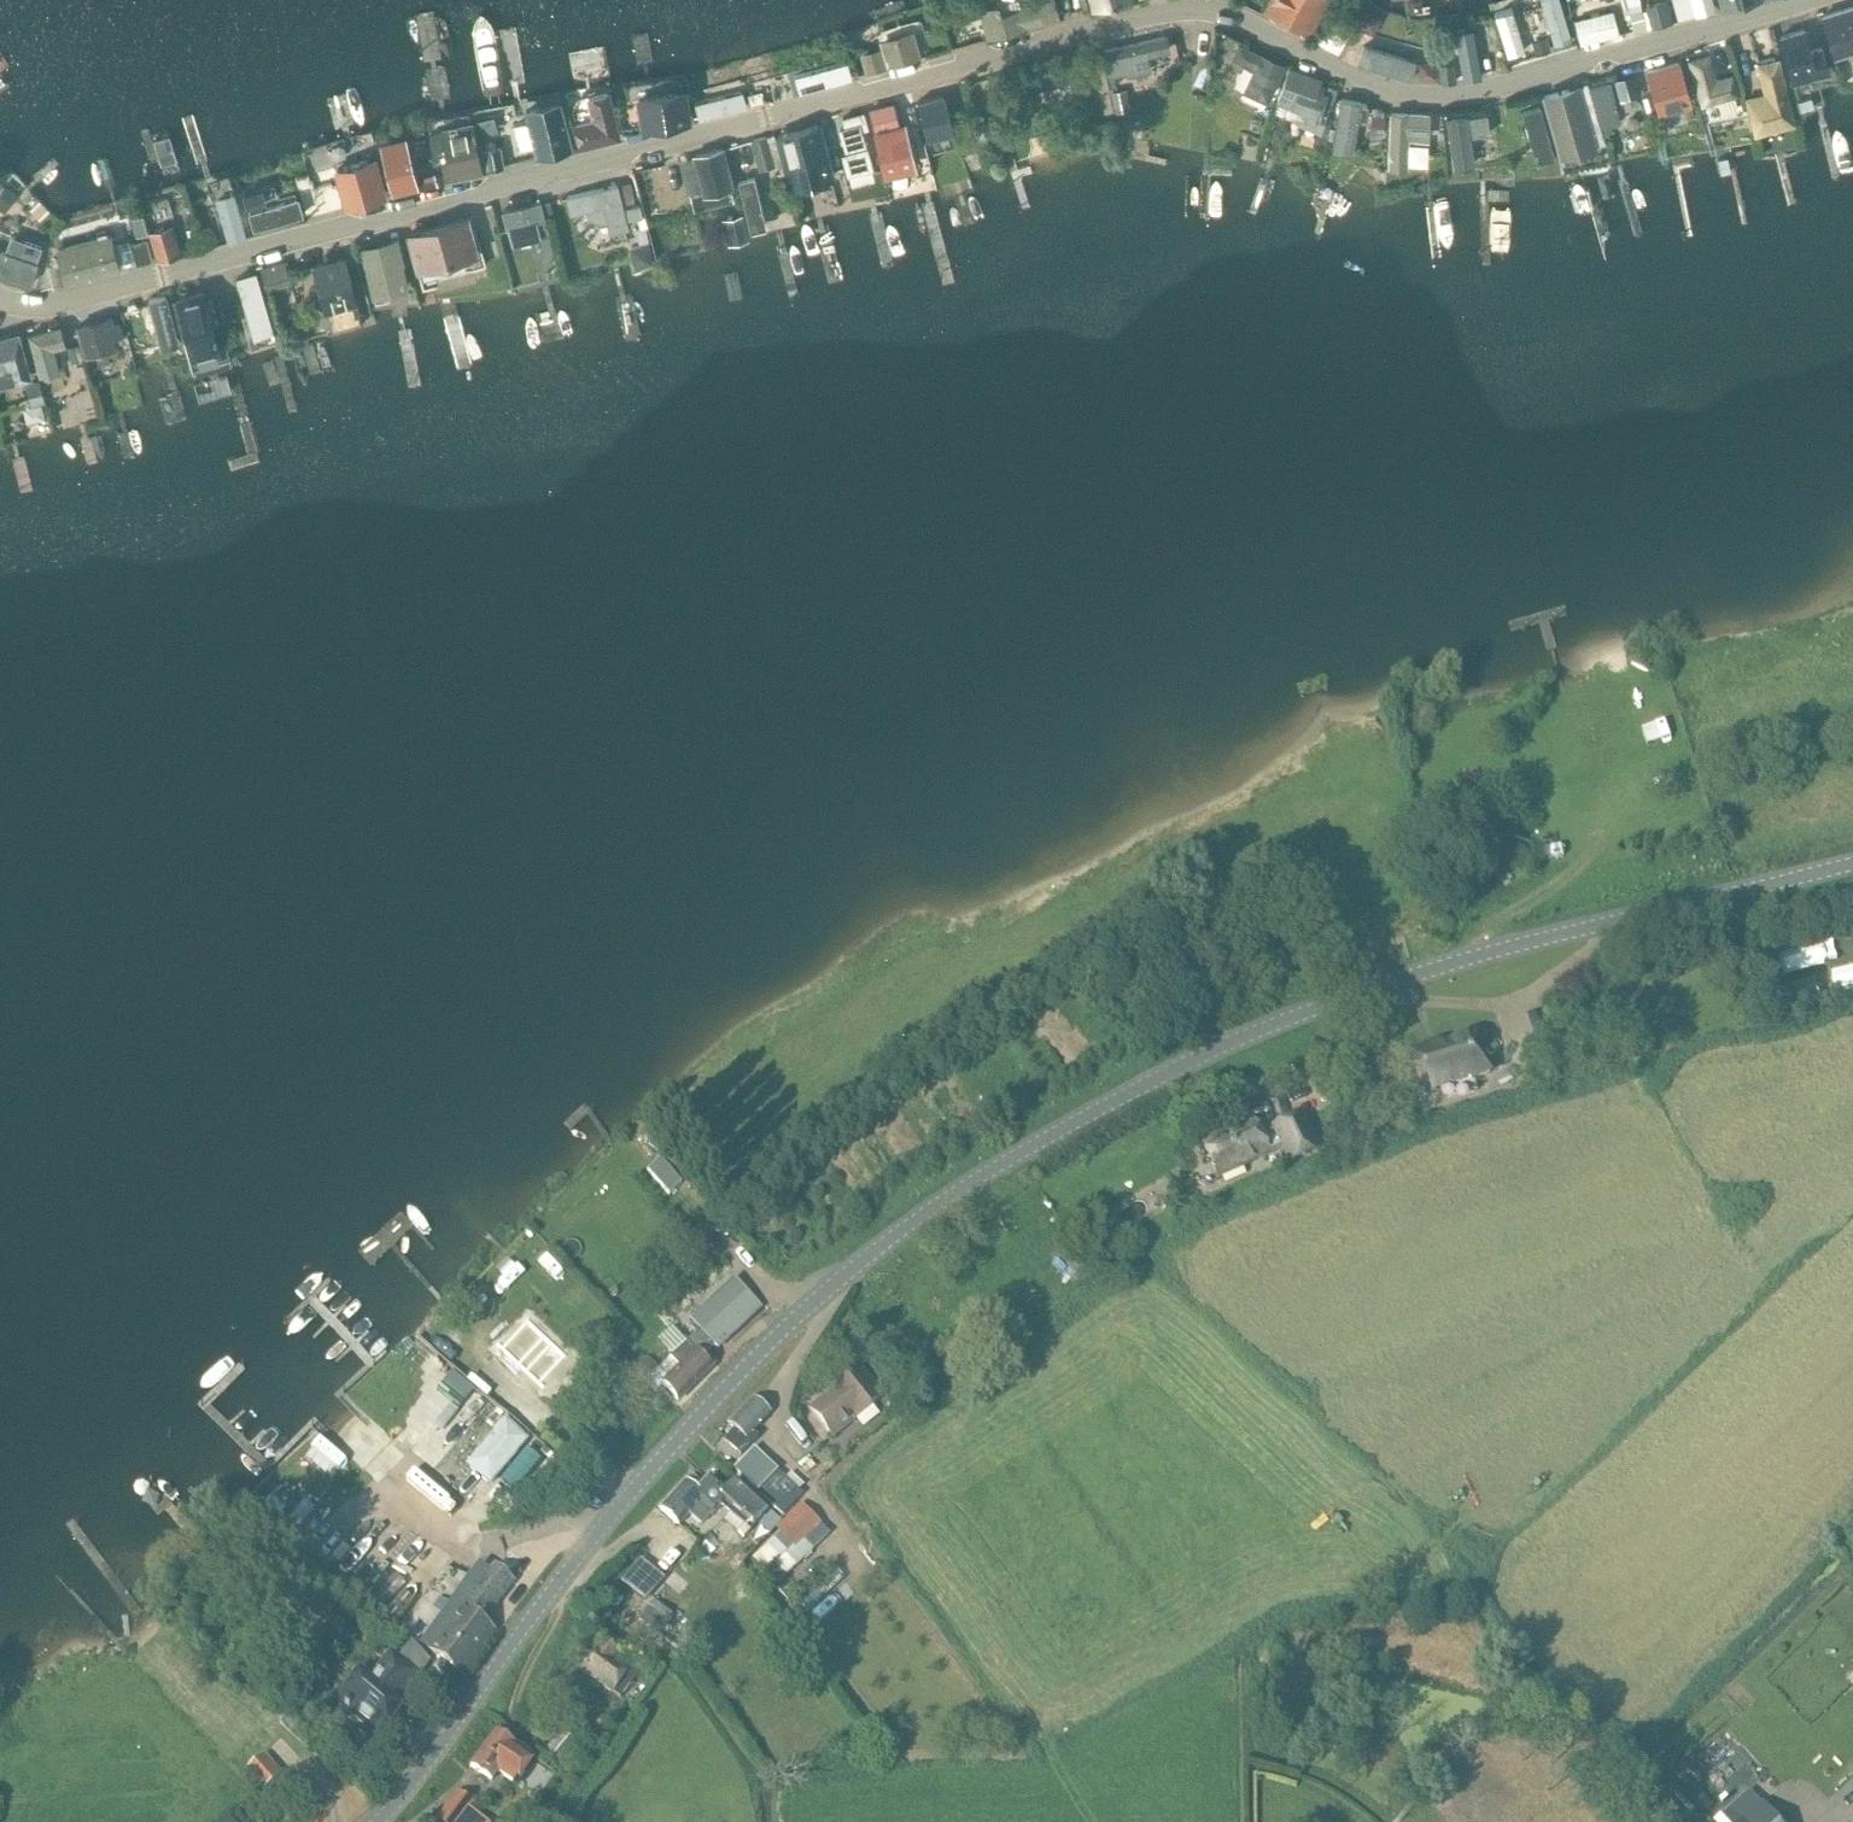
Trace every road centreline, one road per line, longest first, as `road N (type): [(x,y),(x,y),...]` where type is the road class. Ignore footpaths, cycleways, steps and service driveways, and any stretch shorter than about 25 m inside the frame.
road 1 (residential): [(1810,0),(1467,93),(1398,96),(1247,23),(1173,11),(439,206),(0,308)]
road 2 (tertiary): [(379,1821),(573,1560),(663,1456),(832,1285),(979,1177),(1213,1049),(1347,997),(1488,951),(1852,864)]

